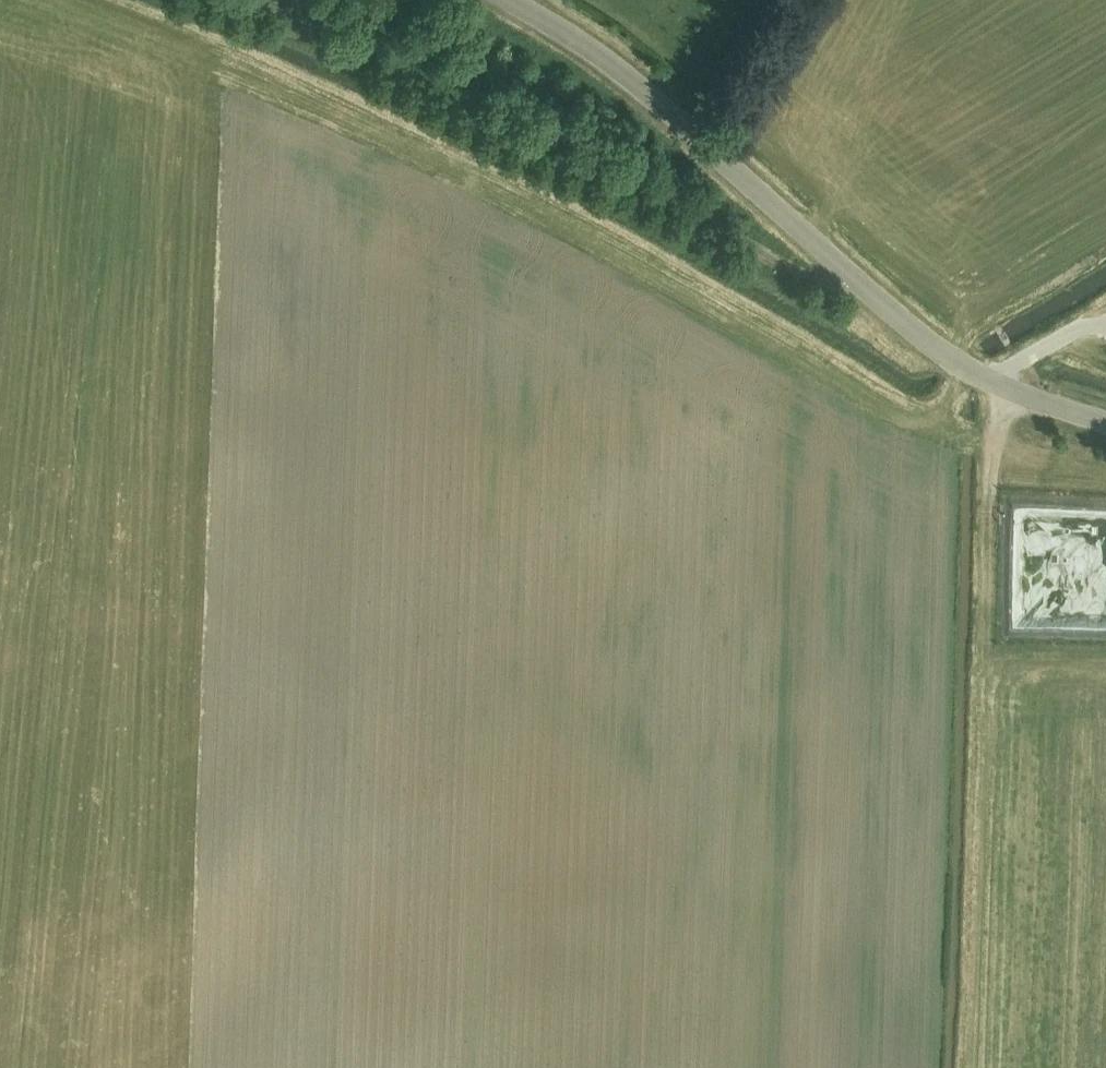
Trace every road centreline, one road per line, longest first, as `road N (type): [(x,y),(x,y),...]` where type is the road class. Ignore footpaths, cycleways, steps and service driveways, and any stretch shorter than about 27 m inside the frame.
road 1 (unclassified): [(1105,419),(951,364),(722,154),(545,17),(509,0)]

